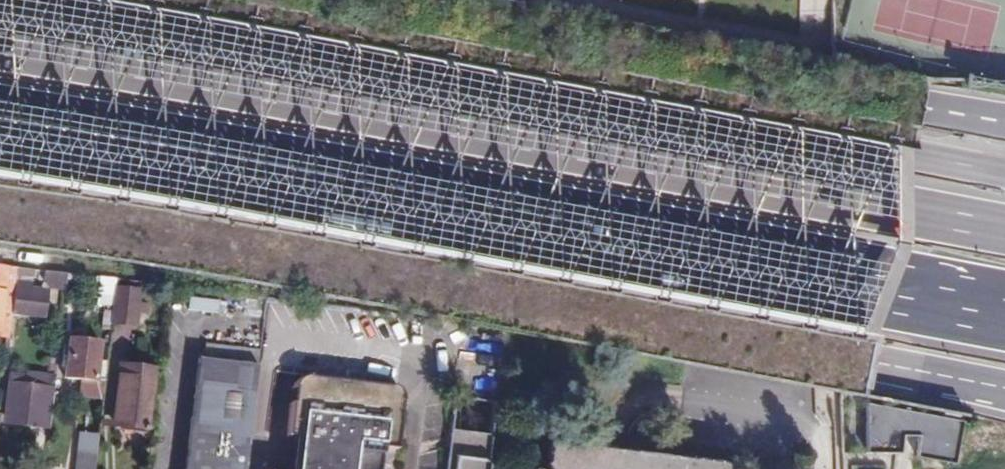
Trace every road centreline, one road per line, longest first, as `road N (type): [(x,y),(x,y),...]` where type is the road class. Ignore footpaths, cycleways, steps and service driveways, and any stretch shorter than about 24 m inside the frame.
road 1 (motorway): [(1004,227),(321,93),(0,41)]
road 2 (trunk): [(0,215),(1004,391)]
road 3 (motorway): [(1004,170),(147,0)]
road 4 (motorway): [(179,162),(1004,313)]
road 5 (trunk): [(1004,120),(379,0)]
road 6 (motorway): [(0,125),(179,162)]
road 7 (trunk): [(0,141),(179,162)]

